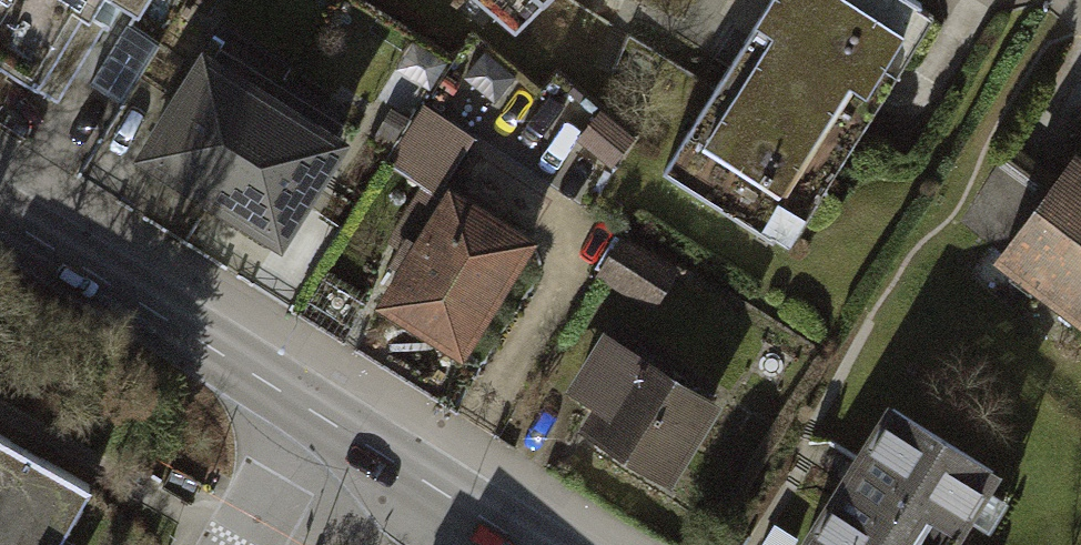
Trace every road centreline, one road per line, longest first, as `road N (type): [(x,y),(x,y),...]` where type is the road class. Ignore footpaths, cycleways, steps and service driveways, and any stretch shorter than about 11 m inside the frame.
road 1 (tertiary): [(309,411),(0,218)]
road 2 (tertiary): [(527,544),(309,411)]
road 3 (residential): [(309,411),(233,544)]

